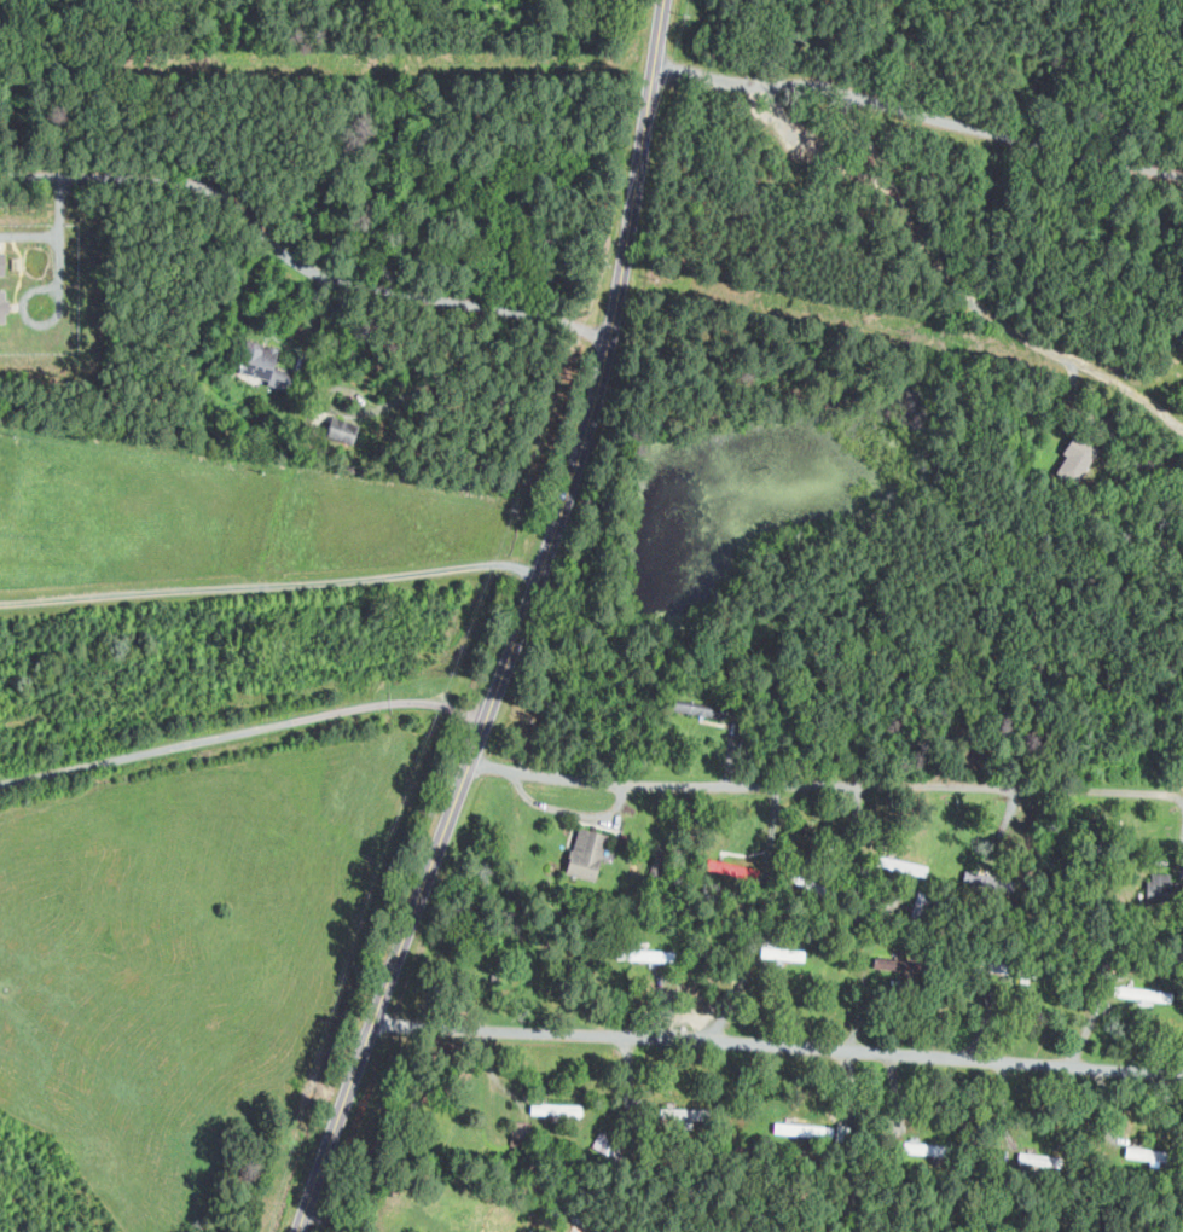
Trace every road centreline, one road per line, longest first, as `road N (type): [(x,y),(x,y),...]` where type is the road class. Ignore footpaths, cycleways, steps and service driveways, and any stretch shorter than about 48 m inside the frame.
road 1 (tertiary): [(667,0),(625,249),(543,558),(298,1231)]
road 2 (residential): [(1182,1077),(376,1019)]
road 3 (residential): [(1182,787),(608,784),(466,767)]
road 4 (residential): [(605,327),(378,297),(320,274),(211,193),(169,180),(0,171)]
road 5 (residential): [(656,68),(1182,183)]
road 6 (residential): [(843,109),(964,287),(1100,385),(1182,428)]

